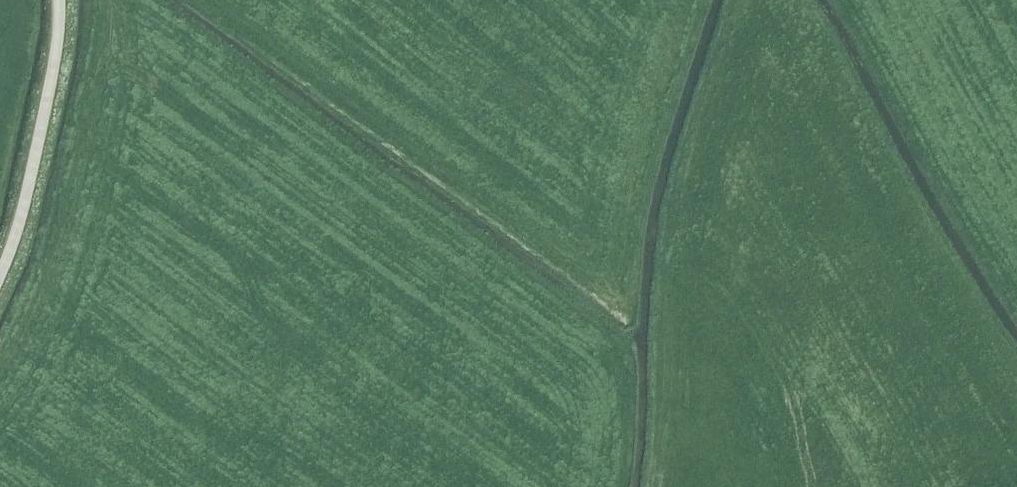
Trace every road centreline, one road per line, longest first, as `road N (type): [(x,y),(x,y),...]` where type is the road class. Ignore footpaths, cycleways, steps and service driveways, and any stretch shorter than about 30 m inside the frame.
road 1 (unclassified): [(0,268),(23,205),(59,0)]

